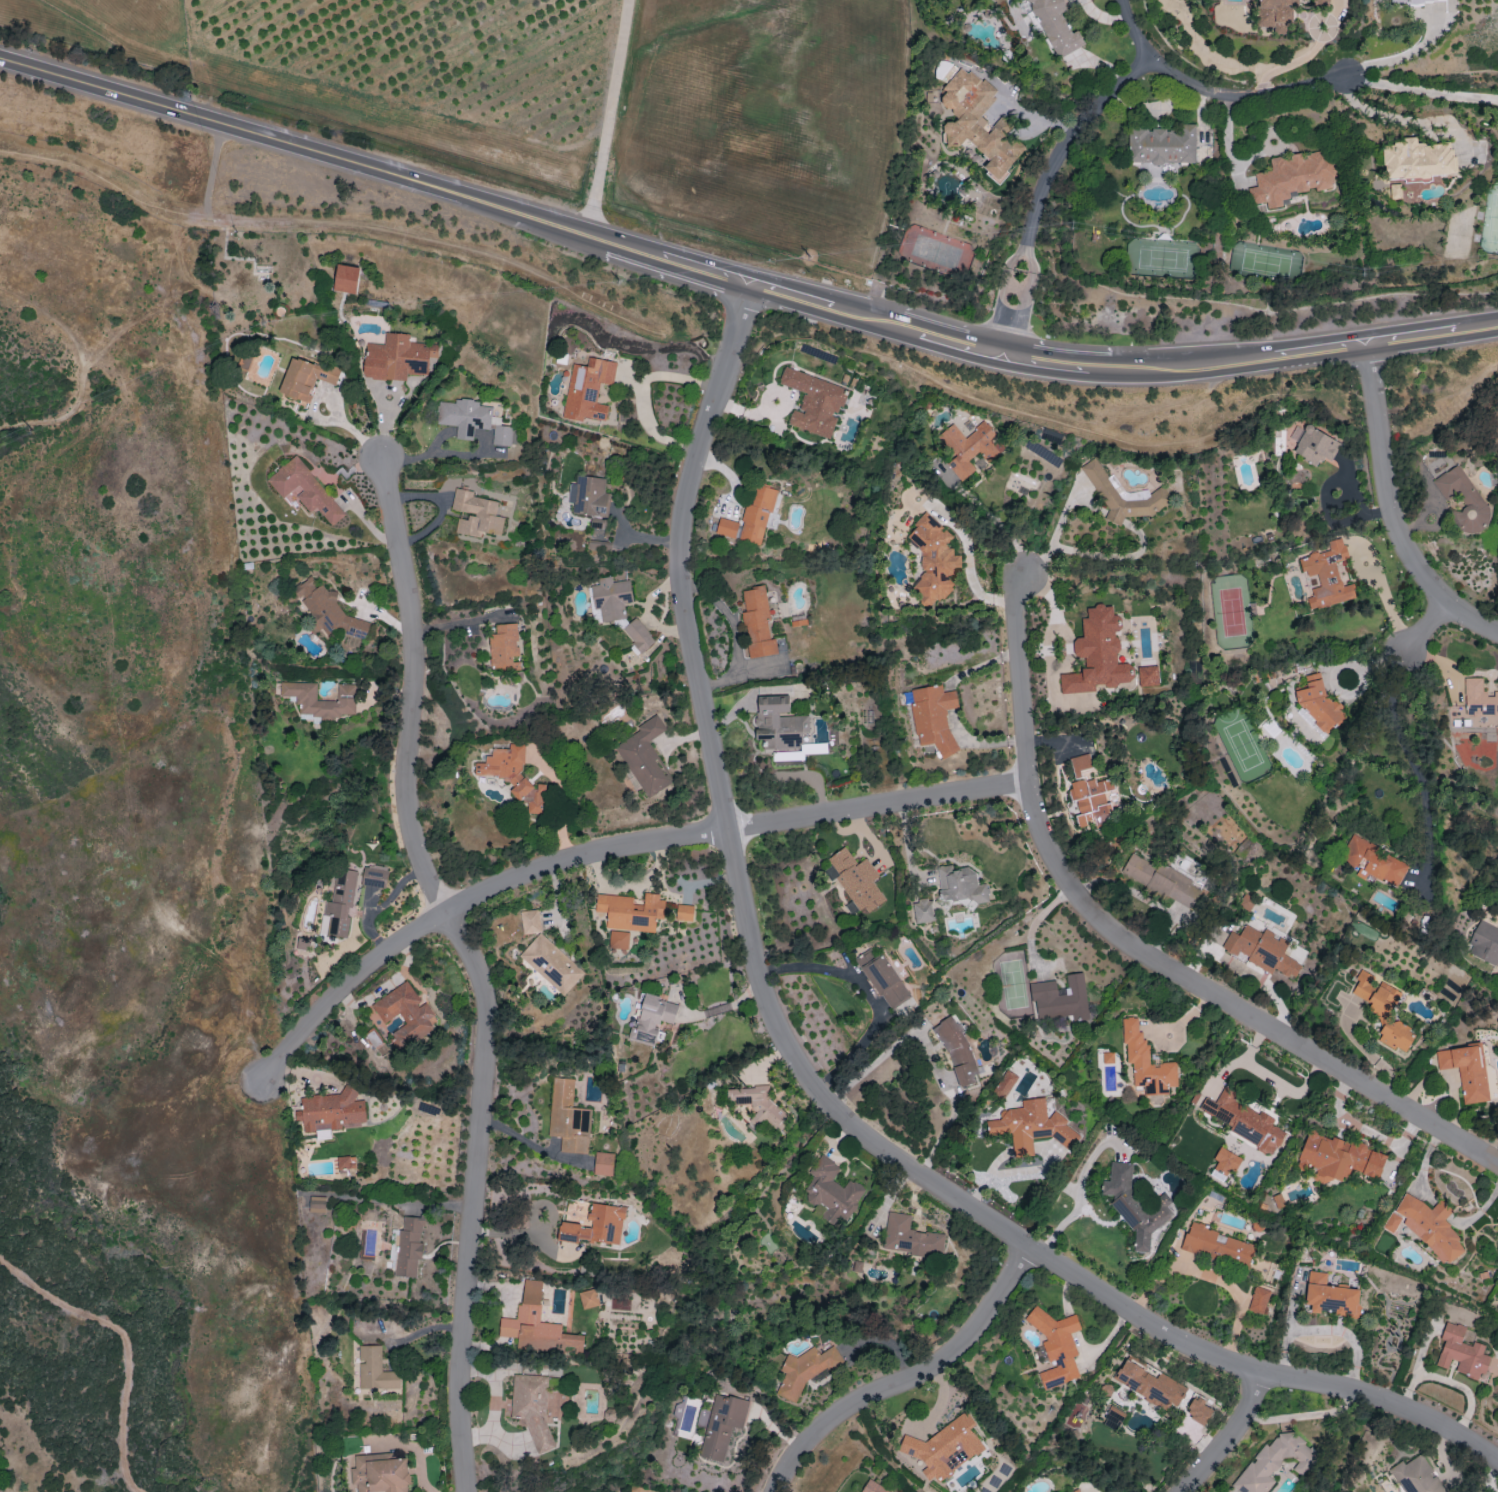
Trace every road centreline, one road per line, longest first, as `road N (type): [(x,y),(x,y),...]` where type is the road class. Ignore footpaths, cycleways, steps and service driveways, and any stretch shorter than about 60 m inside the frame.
road 1 (residential): [(1497,1460),(1447,1428),(1360,1393),(1222,1359),(1127,1309),(851,1128),(808,1079),(773,1018),(757,969),(683,579),(683,515),(748,283)]
road 2 (residential): [(468,1491),(461,1364),(490,1028),(478,969),(417,850),(407,791),(417,646),(382,457)]
road 3 (residential): [(265,1082),(363,972),(491,892),(575,860),(727,827),(1033,781)]
road 4 (residential): [(1017,579),(1033,800),(1073,886),(1147,956),(1497,1165)]
road 5 (primary): [(0,60),(609,242)]
road 6 (residential): [(777,1491),(841,1412),(955,1351),(997,1304),(1030,1246)]
road 7 (residential): [(1003,357),(1011,264),(1041,179),(1073,128),(1147,57)]
road 8 (residential): [(1497,633),(1447,603),(1397,524),(1370,341)]
road 9 (residential): [(1344,76),(1249,99),(1216,96),(1181,84),(1147,57),(1117,0)]
road 10 (primary): [(1114,371),(1189,369),(1370,341)]
road 11 (residential): [(1184,1491),(1245,1420),(1262,1373)]

